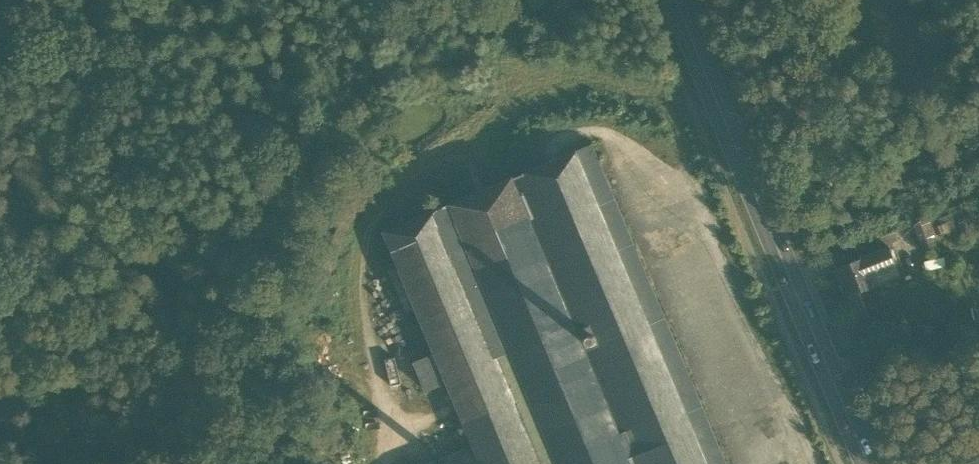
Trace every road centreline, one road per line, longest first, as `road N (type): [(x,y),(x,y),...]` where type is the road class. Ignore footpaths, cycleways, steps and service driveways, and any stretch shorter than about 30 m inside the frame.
road 1 (primary): [(868,463),(677,0)]
road 2 (track): [(240,463),(217,0)]

